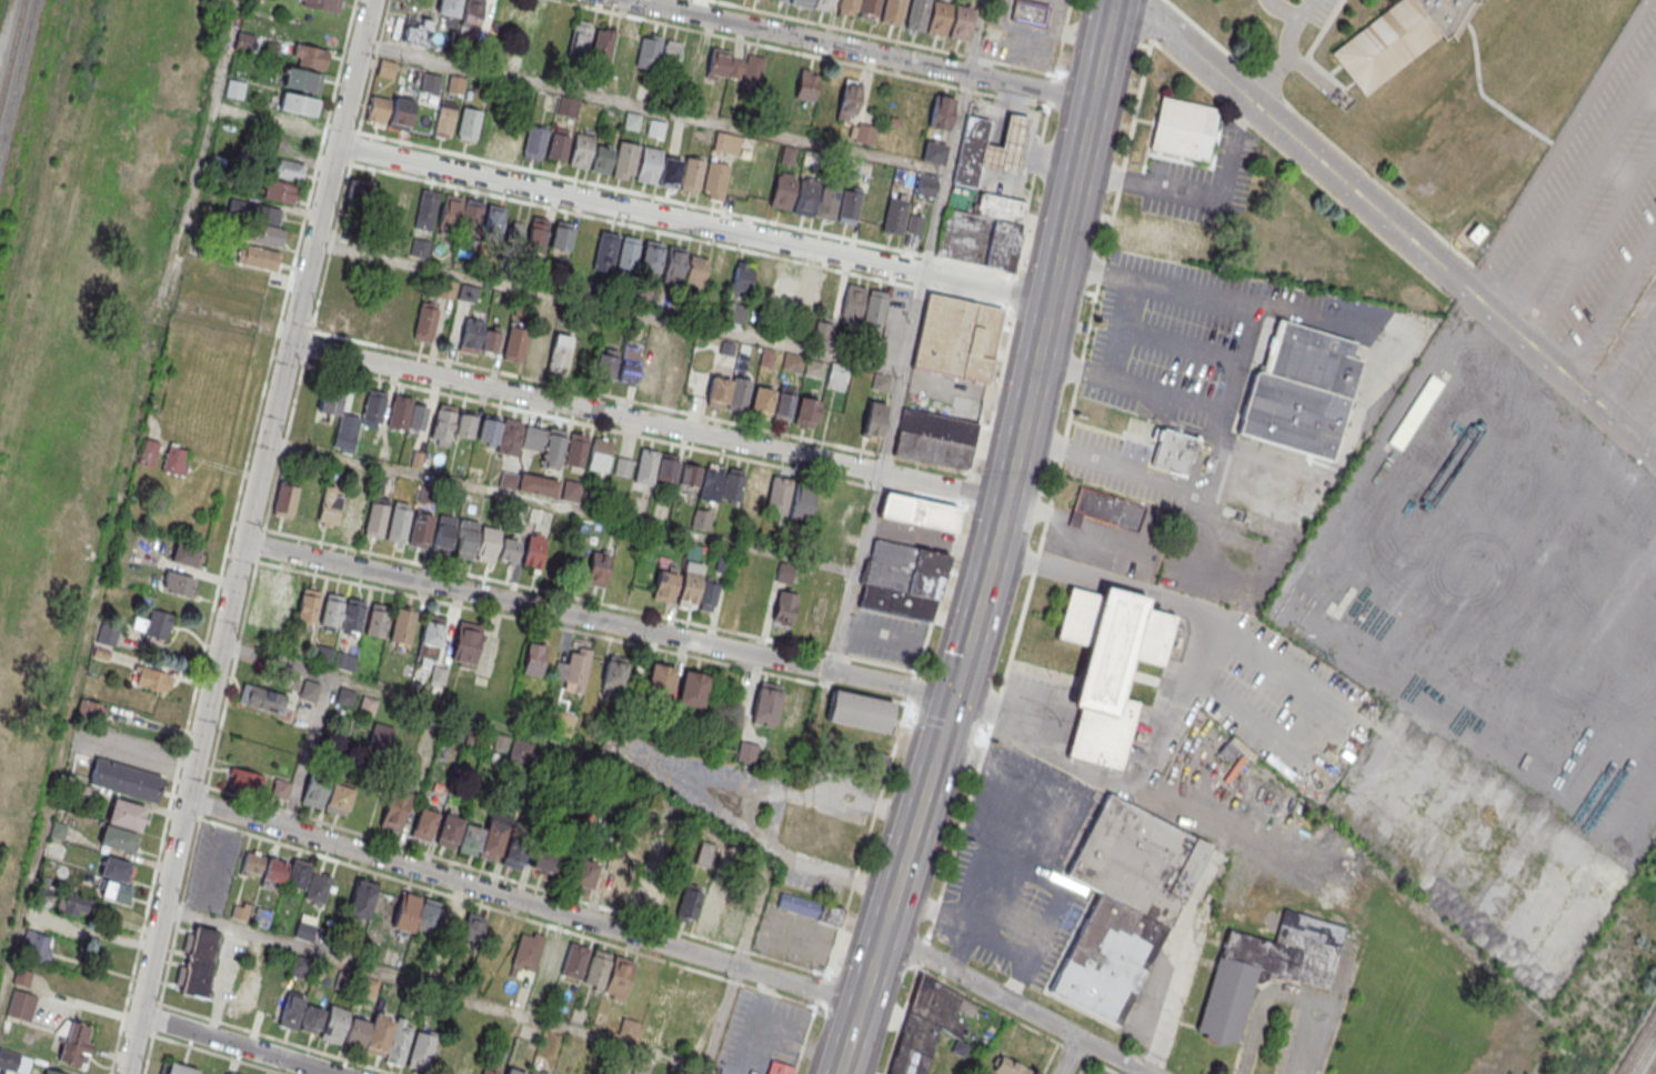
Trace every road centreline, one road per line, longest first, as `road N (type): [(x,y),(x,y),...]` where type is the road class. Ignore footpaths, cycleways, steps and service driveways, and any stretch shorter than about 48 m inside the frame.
road 1 (residential): [(372,0),(126,1073)]
road 2 (residential): [(1003,501),(290,344)]
road 3 (residential): [(337,147),(1047,301)]
road 4 (residential): [(243,543),(952,697)]
road 5 (residential): [(860,1004),(187,800)]
road 6 (residential): [(1167,14),(1655,444)]
road 7 (secondary): [(1092,102),(952,697)]
road 8 (residential): [(1092,102),(640,0)]
road 9 (secondary): [(952,697),(838,1073)]
road 10 (residential): [(882,932),(1148,1073)]
road 11 (residential): [(139,1015),(334,1073)]

